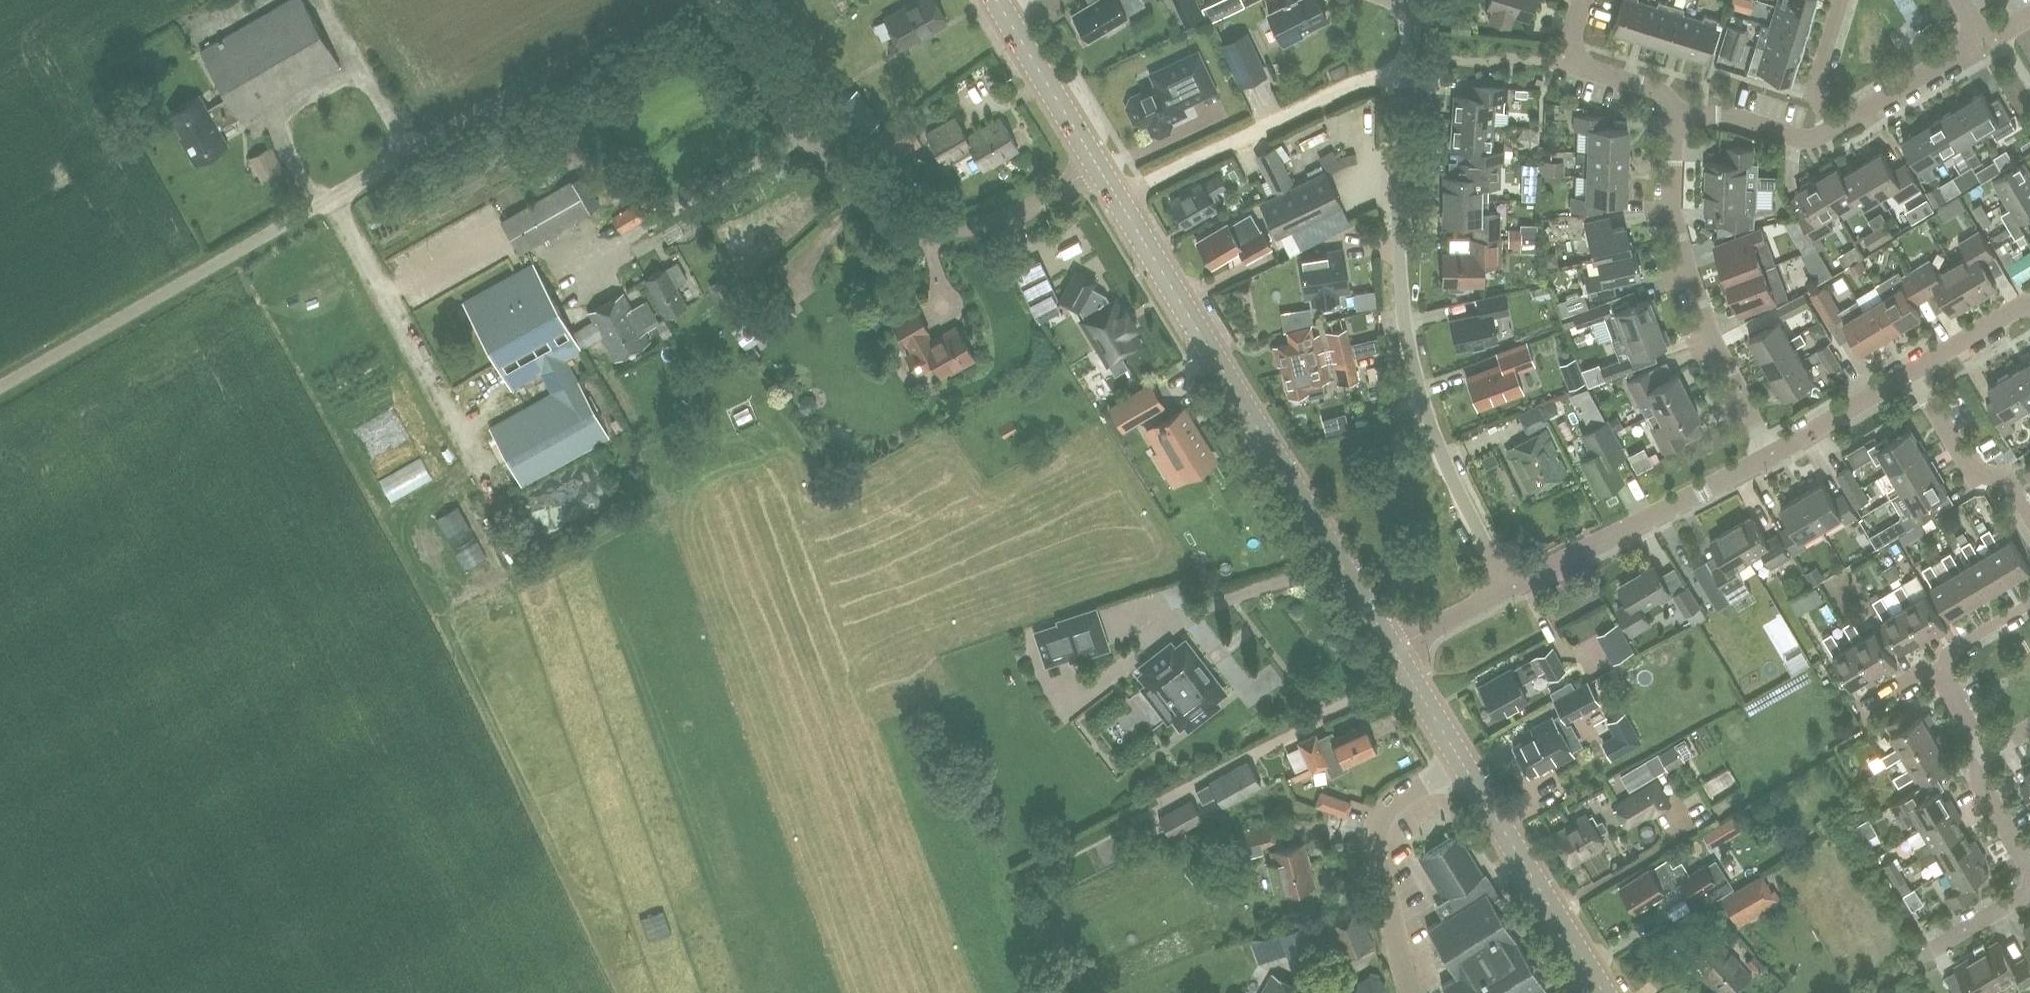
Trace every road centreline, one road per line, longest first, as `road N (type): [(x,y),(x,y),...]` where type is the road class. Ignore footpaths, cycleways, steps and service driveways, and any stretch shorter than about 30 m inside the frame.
road 1 (unclassified): [(0,387),(679,0)]
road 2 (unclassified): [(1506,588),(1438,440),(1404,317),(1397,146),(1402,82),(1420,9)]
road 3 (tertiary): [(1392,649),(1096,165)]
road 4 (residential): [(1096,165),(1023,212),(905,219),(872,211),(805,150),(701,0)]
road 5 (residential): [(1774,453),(1718,352),(1675,222),(1676,116)]
road 6 (track): [(1117,200),(1343,88),(1402,82)]
road 7 (residential): [(1506,588),(1774,453)]
road 8 (residential): [(1406,992),(1375,834),(1399,799),(1462,763)]
road 9 (tertiary): [(1608,992),(1462,763)]
road 10 (residential): [(1676,116),(1661,93),(1564,62),(1582,0)]
road 11 (residential): [(2029,513),(2014,484),(1973,472),(1913,371)]
road 12 (tertiary): [(1096,165),(997,0)]
road 13 (residential): [(1834,126),(1969,46),(1975,26)]
road 14 (residential): [(1834,126),(1803,139),(1732,118),(1676,116)]
road 15 (residential): [(1774,453),(1913,371)]
road 16 (tertiary): [(1462,763),(1392,649)]
road 17 (residential): [(1834,126),(1816,86),(1842,0)]
road 18 (residential): [(2029,867),(1975,777),(1988,753)]
road 19 (residential): [(1392,649),(1506,588)]
road 20 (residential): [(1913,371),(2019,306)]

